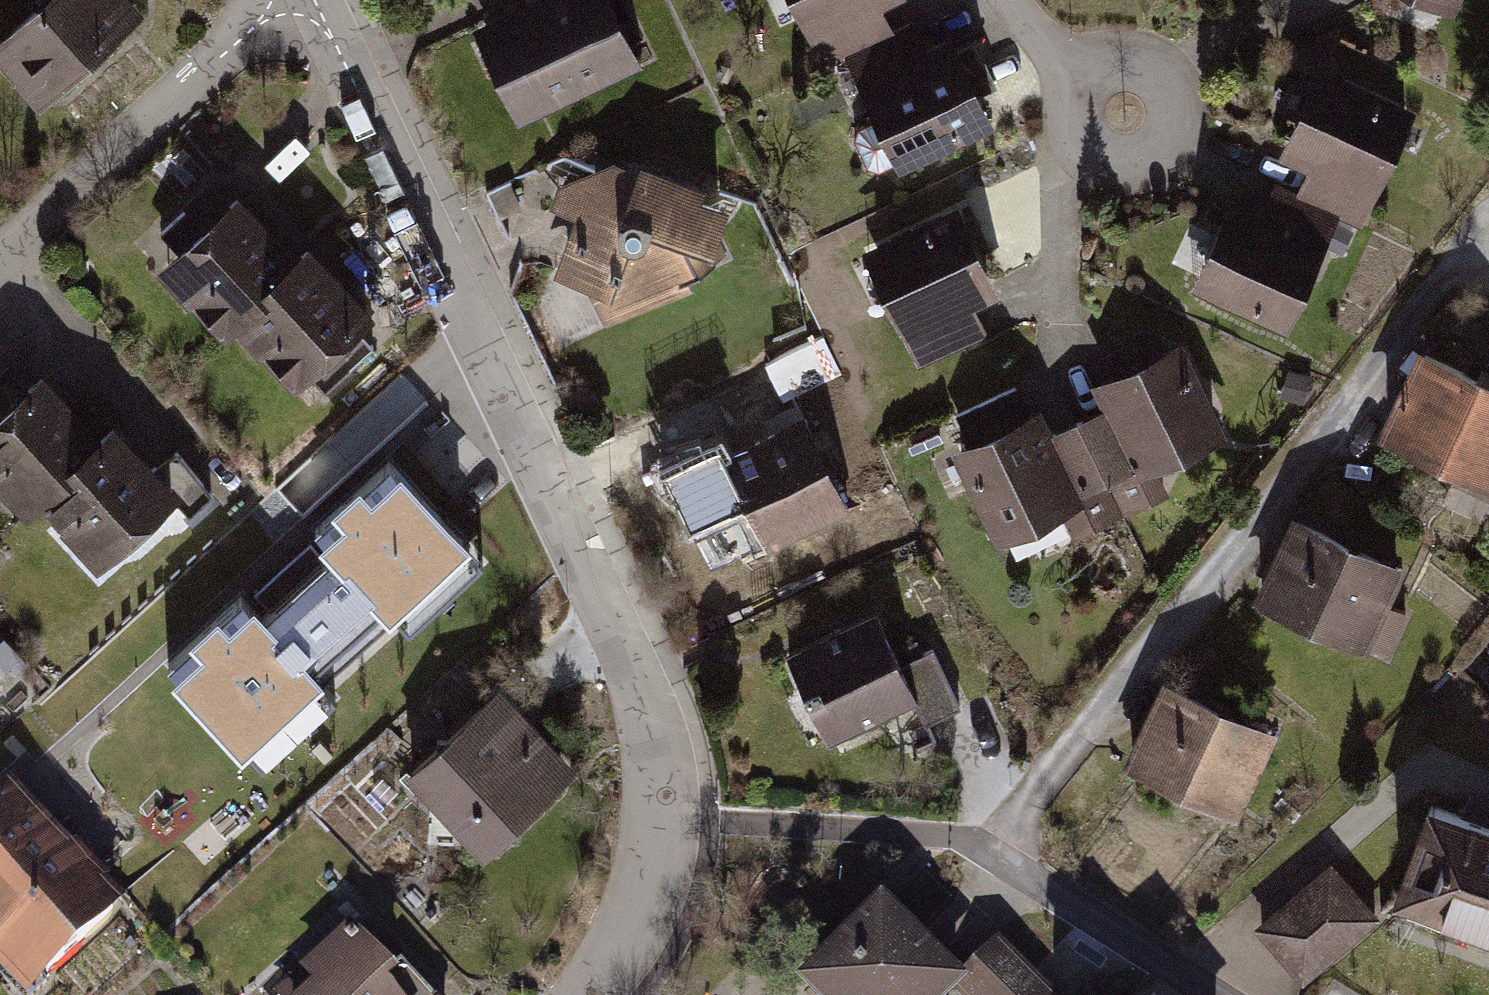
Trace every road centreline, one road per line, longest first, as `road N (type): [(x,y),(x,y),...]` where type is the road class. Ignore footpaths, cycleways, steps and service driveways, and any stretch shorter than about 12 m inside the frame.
road 1 (residential): [(311,0),(667,737),(690,816),(636,942),(580,994)]
road 2 (residential): [(1207,994),(988,854),(1421,317)]
road 3 (residential): [(278,0),(0,248)]
road 4 (residential): [(1067,399),(1054,308),(1055,231),(1086,147)]
road 5 (residential): [(1163,80),(1262,34),(1310,0)]
road 6 (residential): [(1086,147),(1120,161),(1155,148),(1172,116),(1163,80)]

